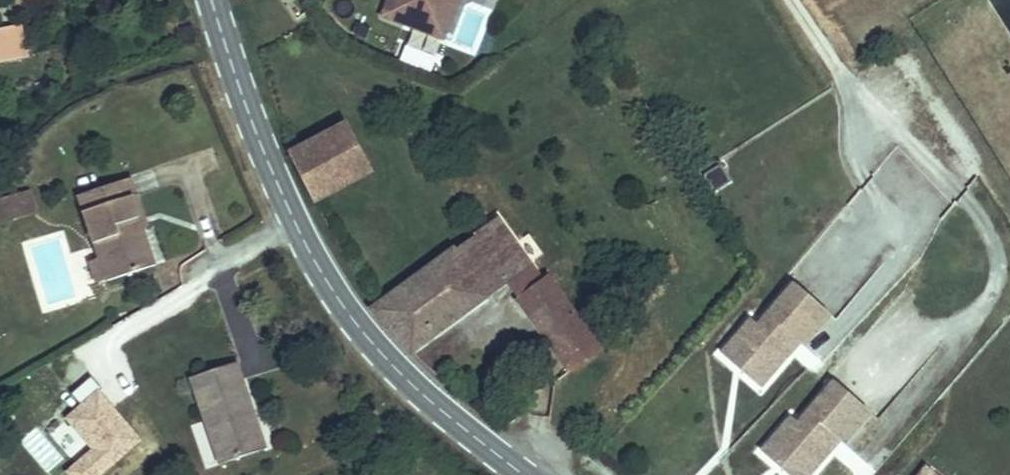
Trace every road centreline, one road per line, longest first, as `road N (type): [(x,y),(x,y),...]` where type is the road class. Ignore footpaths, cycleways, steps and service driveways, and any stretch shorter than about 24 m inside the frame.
road 1 (secondary): [(527,474),(366,342),(310,265),(275,202),(211,0)]
road 2 (residential): [(790,0),(862,101),(953,192)]

